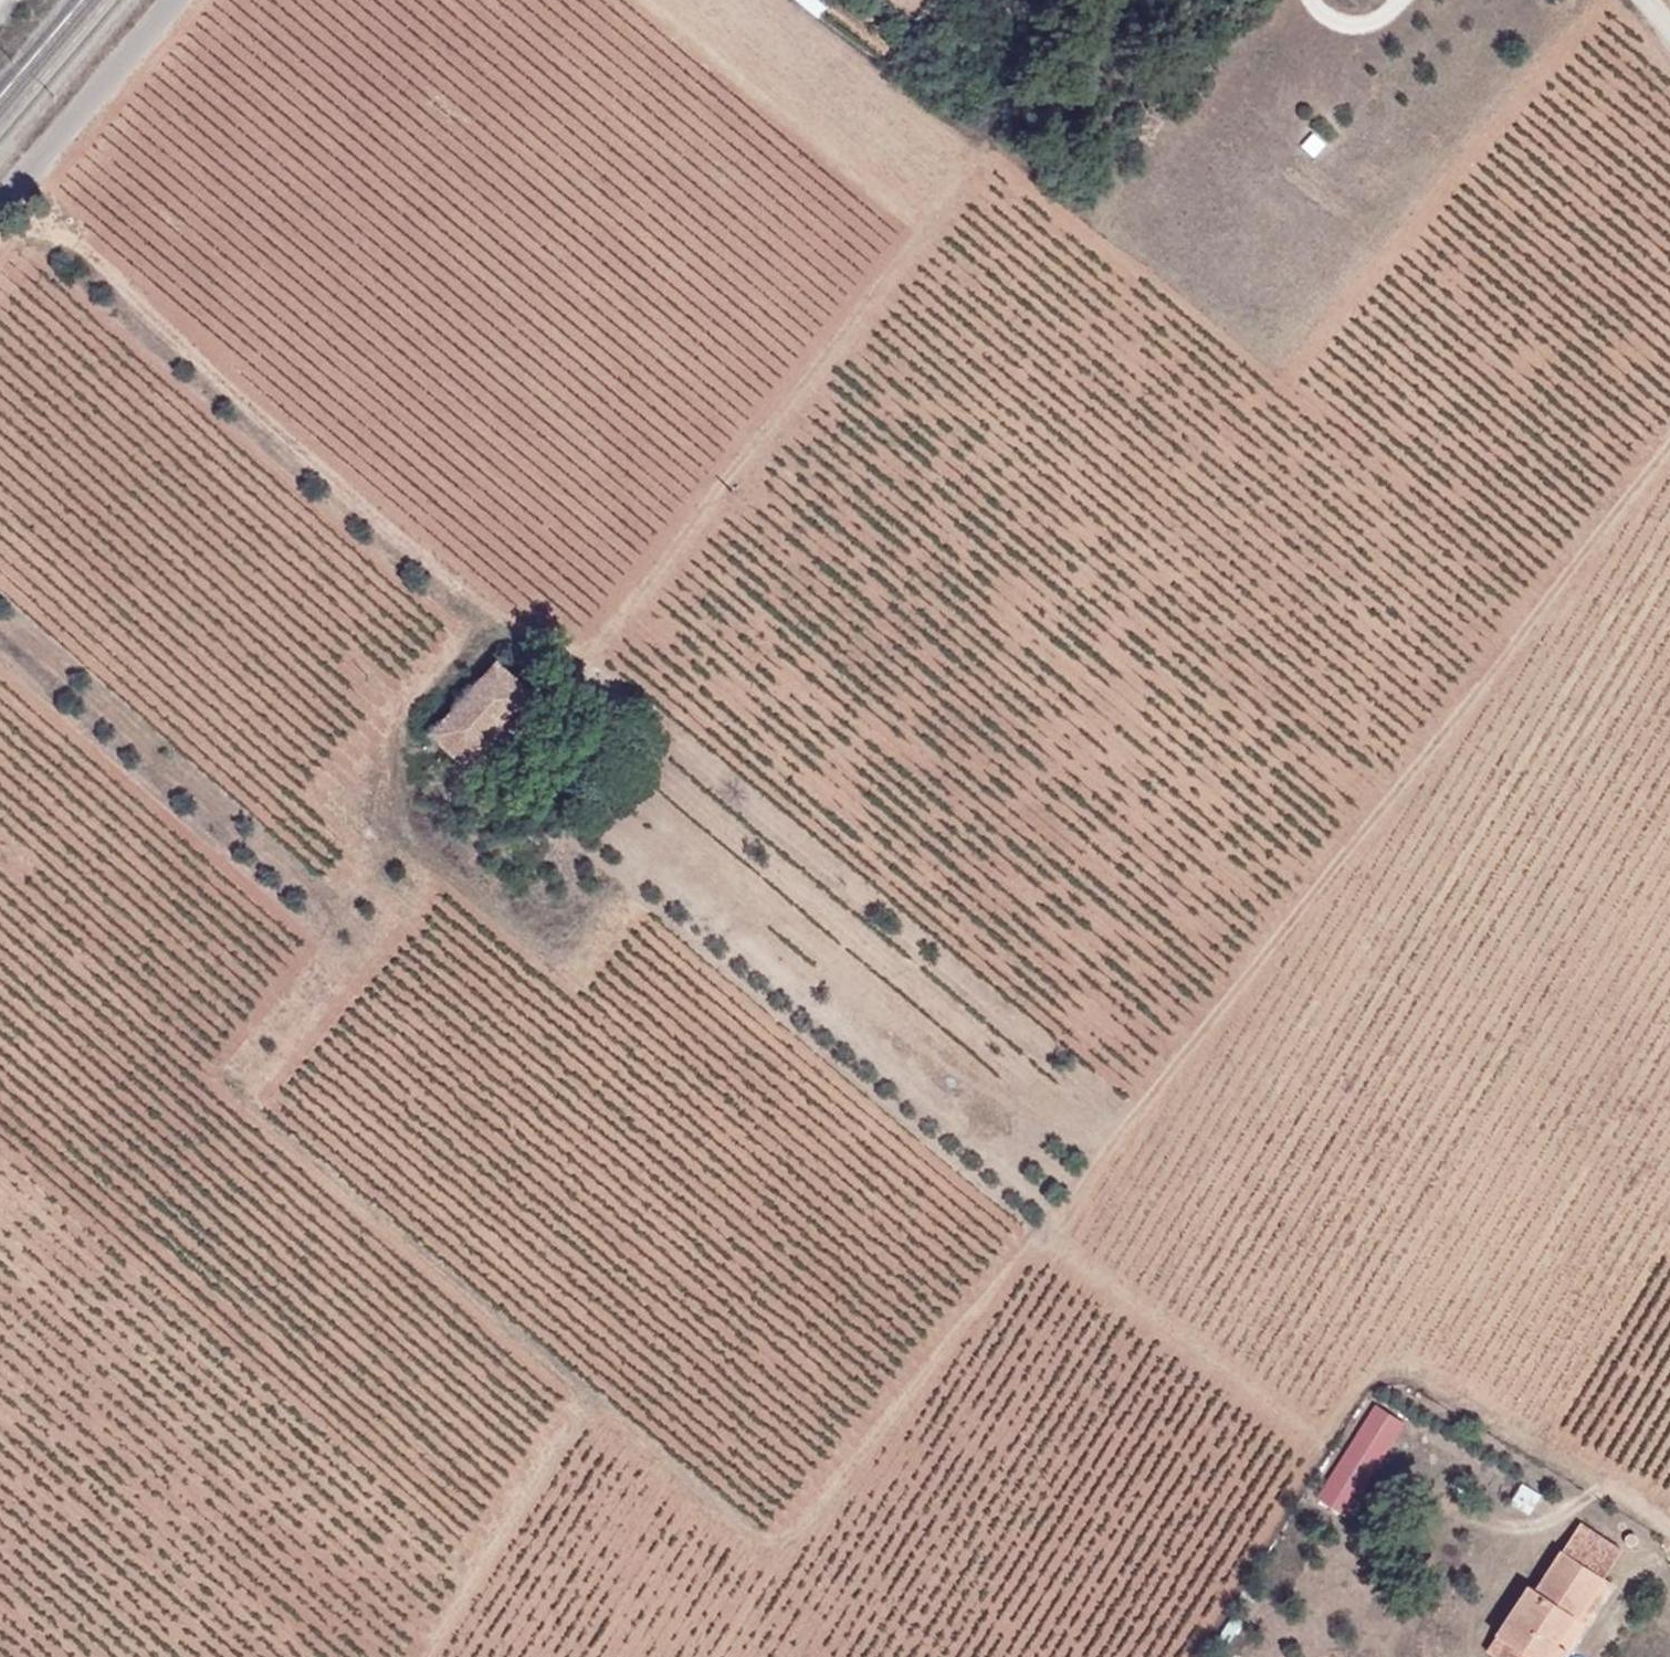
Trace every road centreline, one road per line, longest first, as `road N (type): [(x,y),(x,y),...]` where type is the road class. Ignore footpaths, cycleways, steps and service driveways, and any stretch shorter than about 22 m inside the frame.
road 1 (unclassified): [(176,0),(0,208)]

